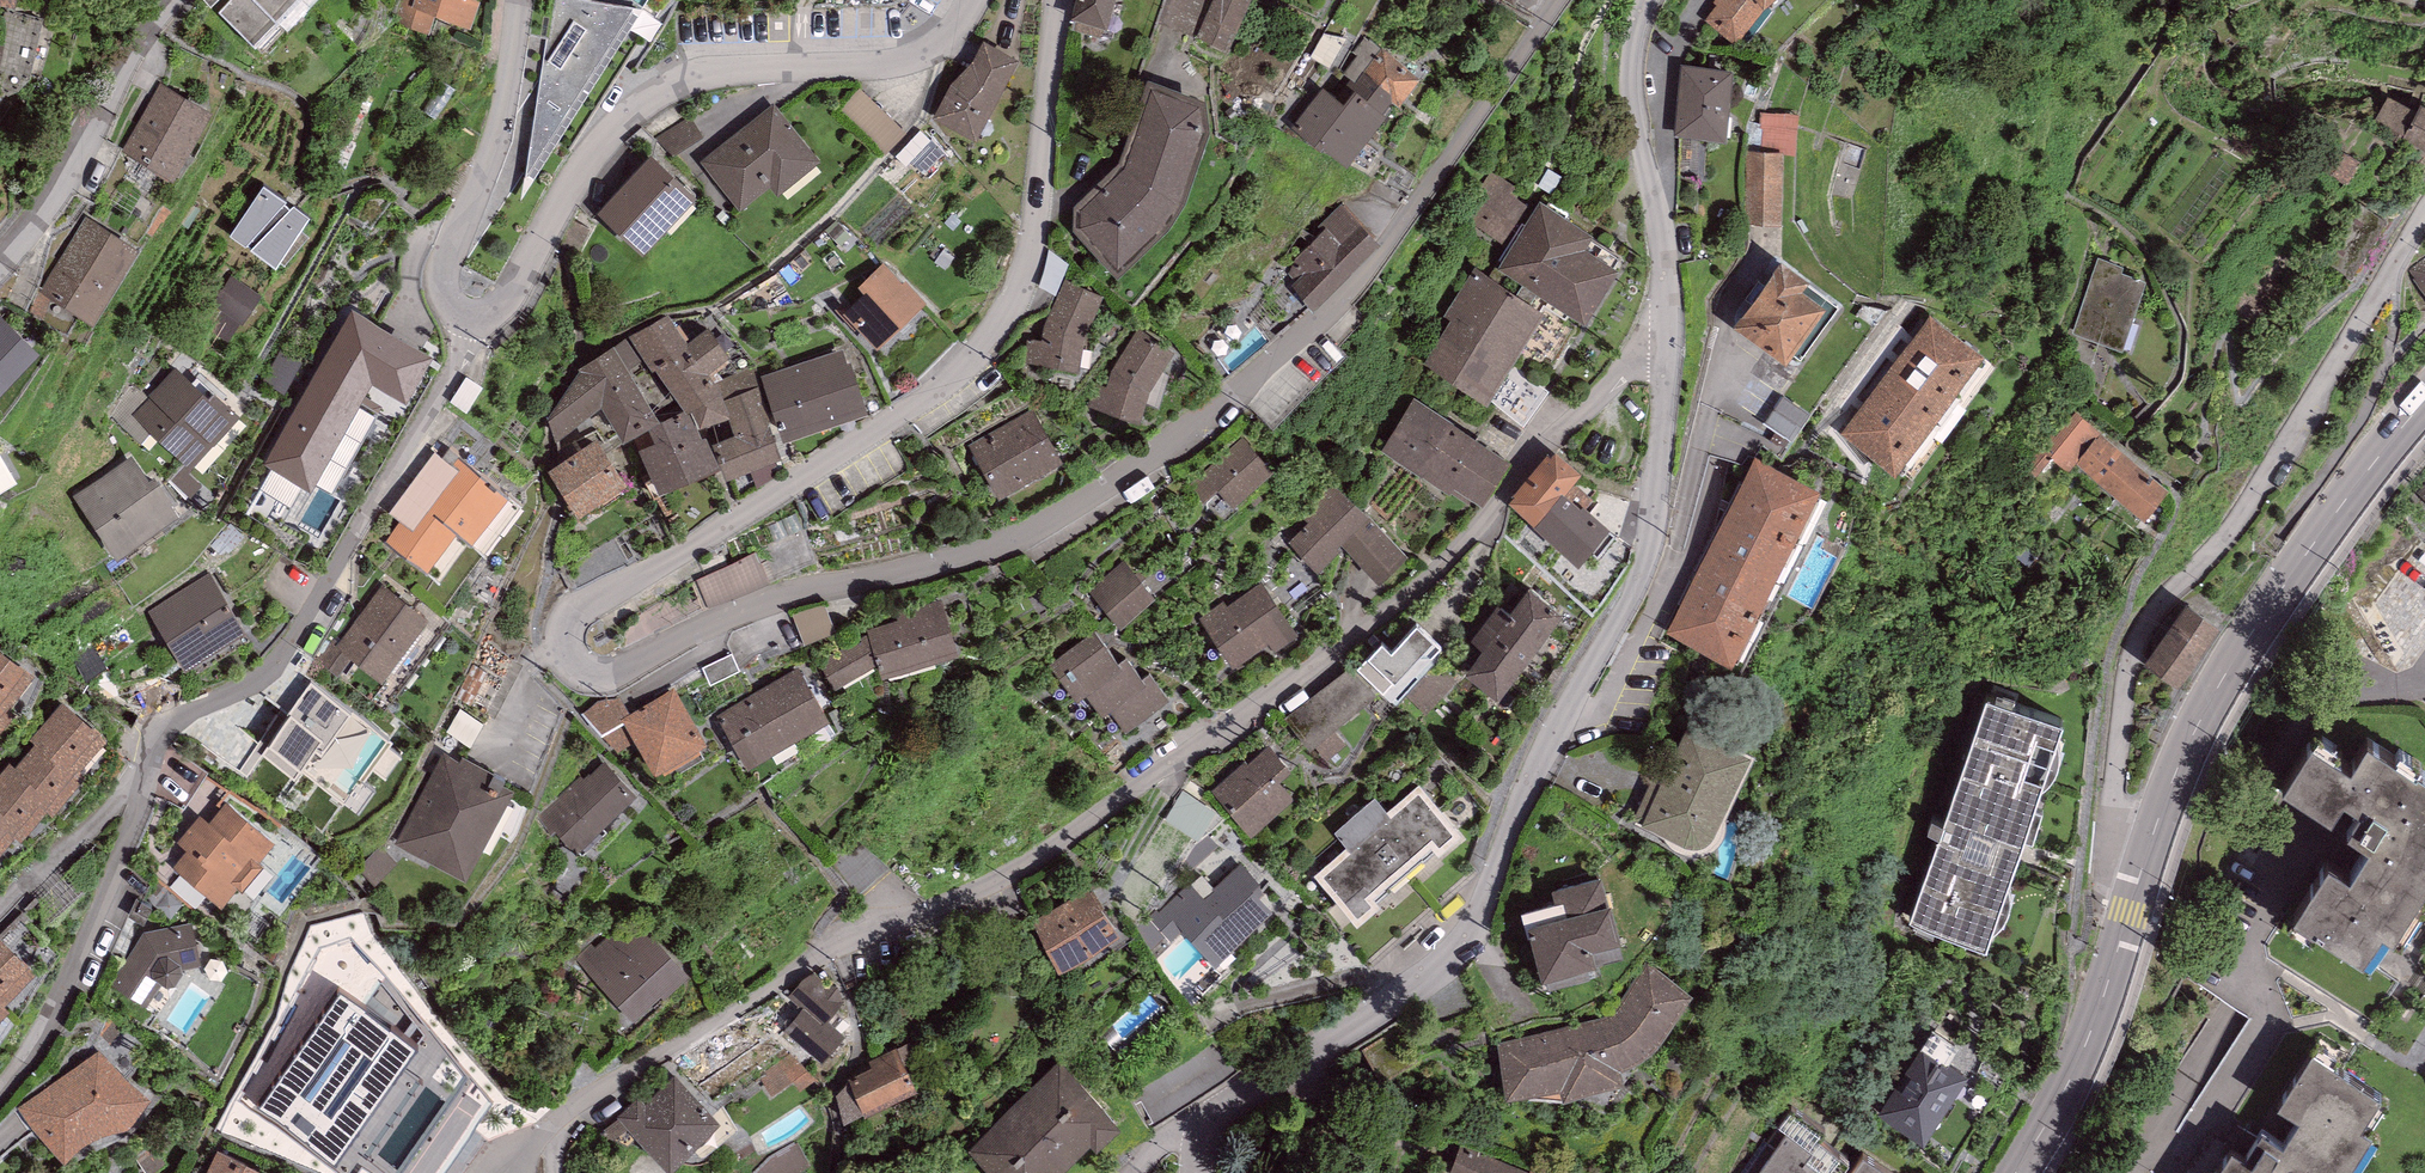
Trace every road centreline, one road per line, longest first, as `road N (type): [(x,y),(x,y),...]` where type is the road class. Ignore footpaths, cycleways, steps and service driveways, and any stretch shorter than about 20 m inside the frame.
road 1 (residential): [(1060,0),(1054,86),(1010,309),(938,381),(565,620),(576,662),(600,670),(625,666),(724,615),(948,559),(1029,527),(1128,468),(1358,289),(1555,0)]
road 2 (residential): [(1666,330),(1563,424),(1492,509),(1379,620),(1066,837),(942,905),(829,947),(573,1106),(494,1172)]
road 3 (residential): [(1666,330),(1648,532),(1631,587),(1514,803),(1455,946),(1210,1115),(1196,1139),(1195,1172)]
road 4 (residential): [(477,321),(270,668),(156,735),(71,989),(36,1050),(0,1091)]
road 5 (primary): [(2012,1172),(2079,1067),(2142,867),(2194,731),(2280,591),(2424,404)]
road 6 (residential): [(477,321),(500,304),(606,146),(681,72),(909,48),(945,33),(966,0)]
road 7 (residential): [(518,0),(500,123),(443,273),(451,307),(477,321)]
road 8 (residential): [(1648,0),(1631,68),(1634,116),(1664,271),(1666,330)]
road 9 (residential): [(0,259),(32,222),(168,0)]

